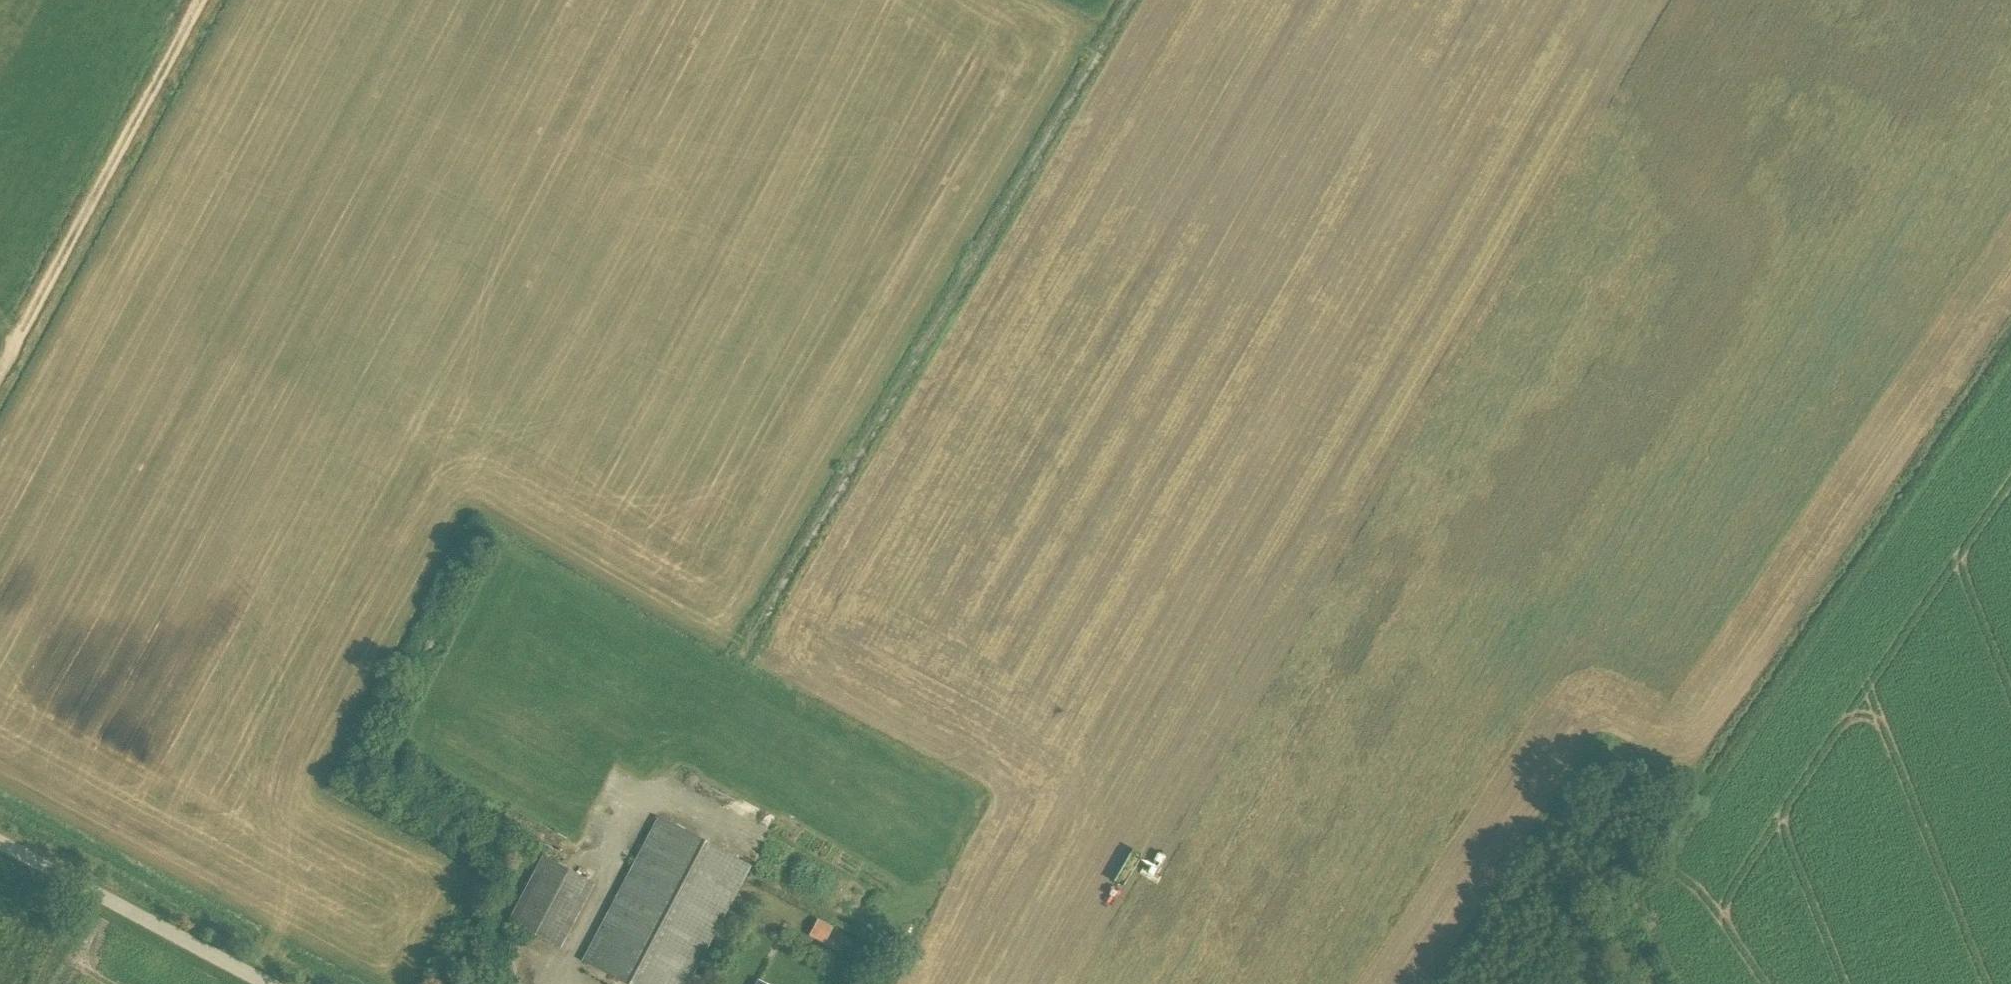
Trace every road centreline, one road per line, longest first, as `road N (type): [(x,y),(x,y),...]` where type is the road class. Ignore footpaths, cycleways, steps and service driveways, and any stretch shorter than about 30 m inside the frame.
road 1 (track): [(0,366),(199,0)]
road 2 (unclassified): [(271,983),(0,839)]

